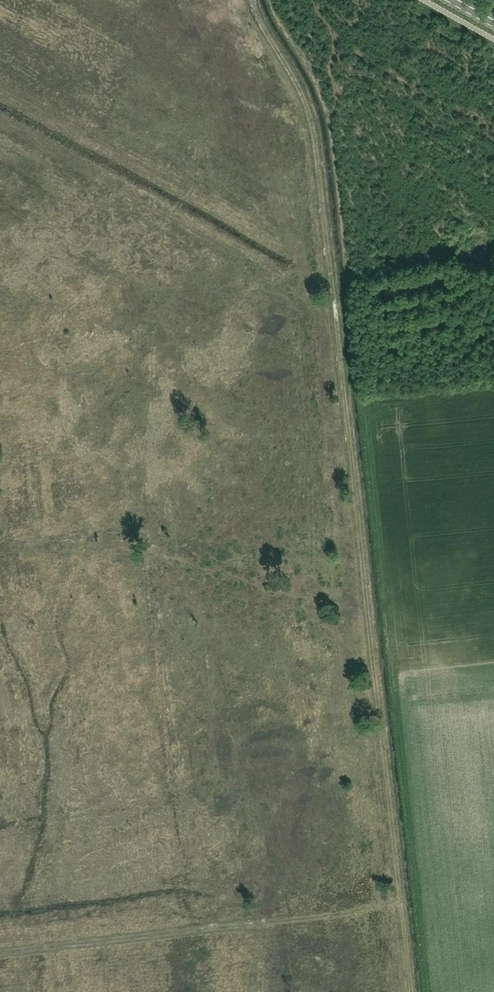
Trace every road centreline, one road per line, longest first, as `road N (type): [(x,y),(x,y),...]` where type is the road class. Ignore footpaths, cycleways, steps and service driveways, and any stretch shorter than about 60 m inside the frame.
road 1 (track): [(257,0),(313,118),(410,991)]
road 2 (track): [(327,125),(424,991)]

